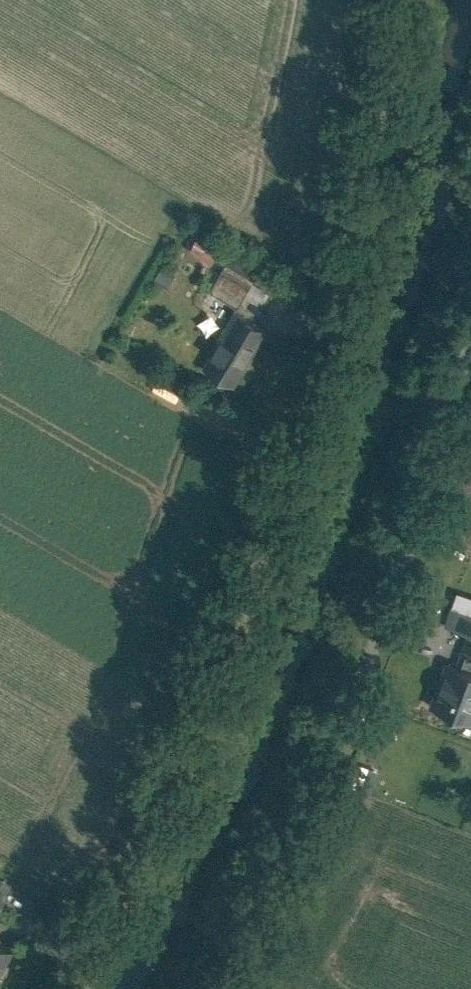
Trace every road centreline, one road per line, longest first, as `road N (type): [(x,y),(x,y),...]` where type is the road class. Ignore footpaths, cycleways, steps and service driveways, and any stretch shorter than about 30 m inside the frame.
road 1 (unclassified): [(27,988),(202,634),(294,418),(353,202),(387,0)]
road 2 (unclassified): [(175,988),(351,635),(410,469),(470,252)]

